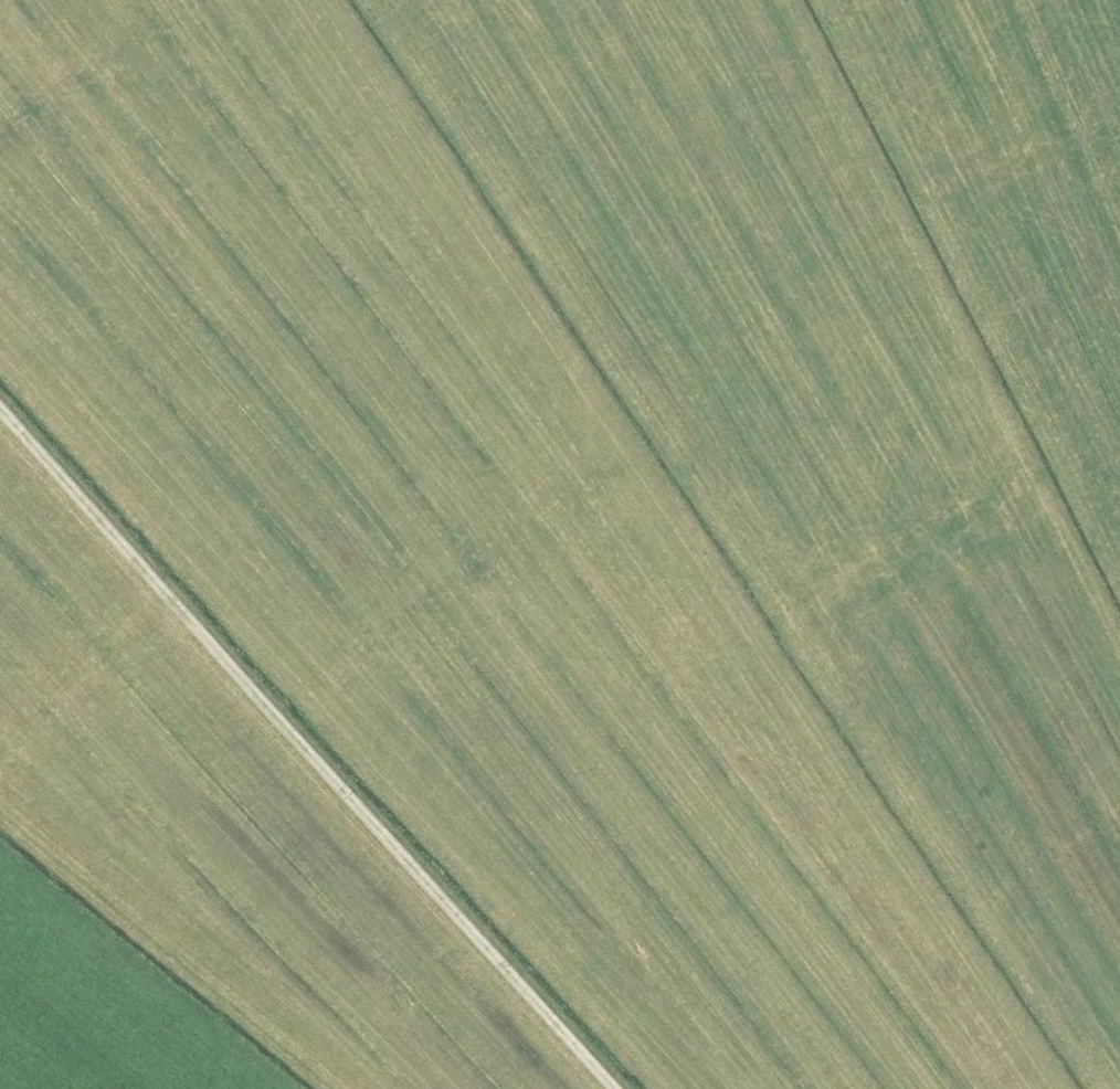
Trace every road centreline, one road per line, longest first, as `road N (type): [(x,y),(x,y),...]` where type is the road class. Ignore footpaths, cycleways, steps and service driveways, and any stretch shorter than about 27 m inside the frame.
road 1 (track): [(0,381),(639,1088)]

